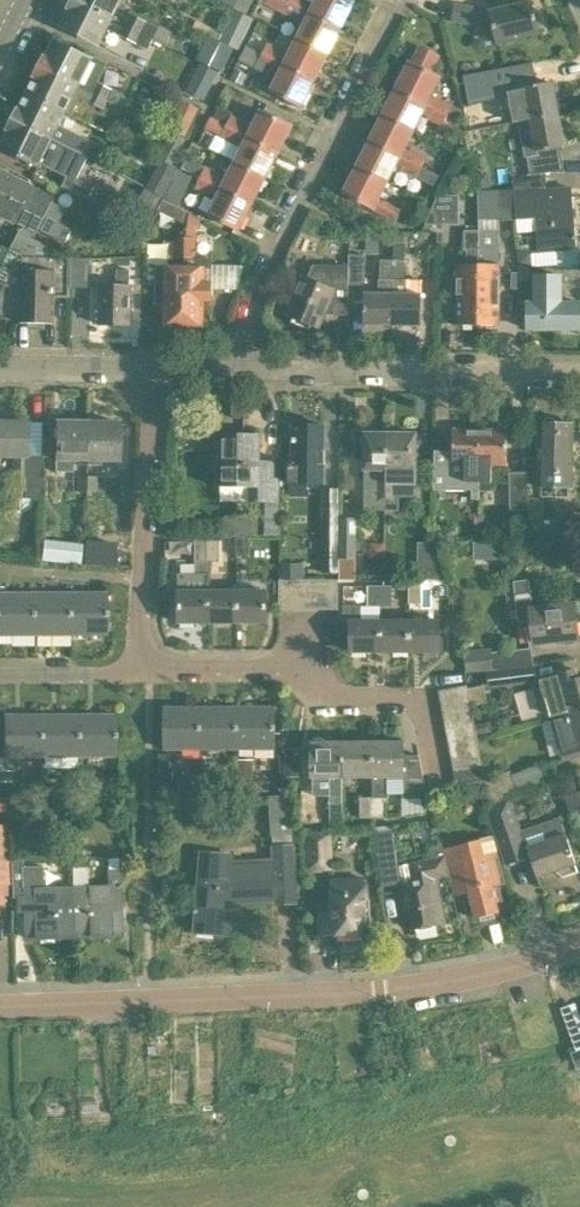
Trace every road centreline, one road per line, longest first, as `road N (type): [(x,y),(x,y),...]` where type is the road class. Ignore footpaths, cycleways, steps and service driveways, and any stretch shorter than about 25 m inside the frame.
road 1 (residential): [(0,1006),(380,992),(524,964),(579,944)]
road 2 (residential): [(239,369),(264,272),(398,0)]
road 3 (residential): [(436,772),(429,724),(413,701),(328,693),(296,664),(143,663)]
road 4 (residential): [(579,373),(239,369)]
road 5 (residential): [(143,663),(155,368)]
road 6 (residential): [(155,368),(0,368)]
road 7 (residential): [(143,663),(0,664)]

